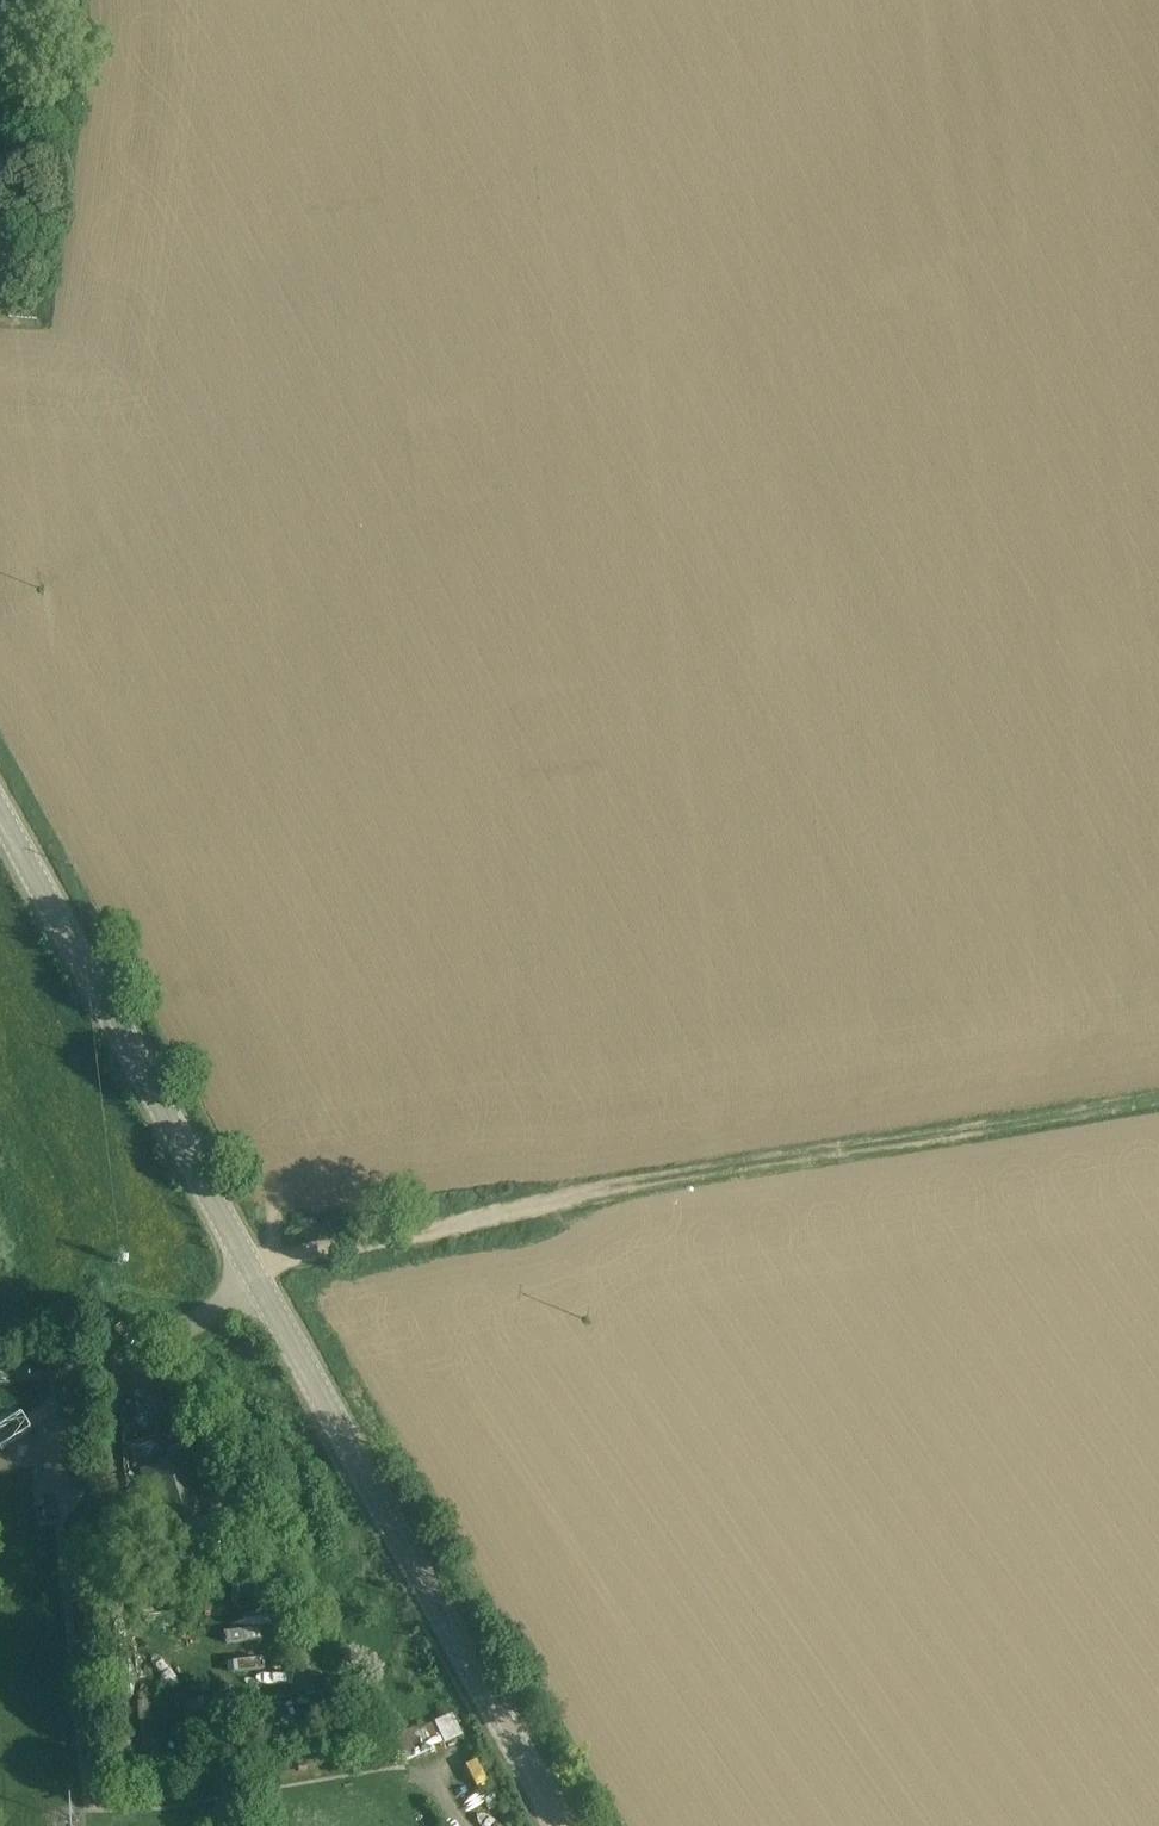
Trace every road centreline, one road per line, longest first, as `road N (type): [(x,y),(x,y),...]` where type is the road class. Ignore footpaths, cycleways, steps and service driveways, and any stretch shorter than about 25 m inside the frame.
road 1 (unclassified): [(0,816),(562,1825)]
road 2 (track): [(258,1283),(305,1255),(444,1233),(694,1175),(1158,1099)]
road 3 (unclassified): [(28,0),(0,233)]

